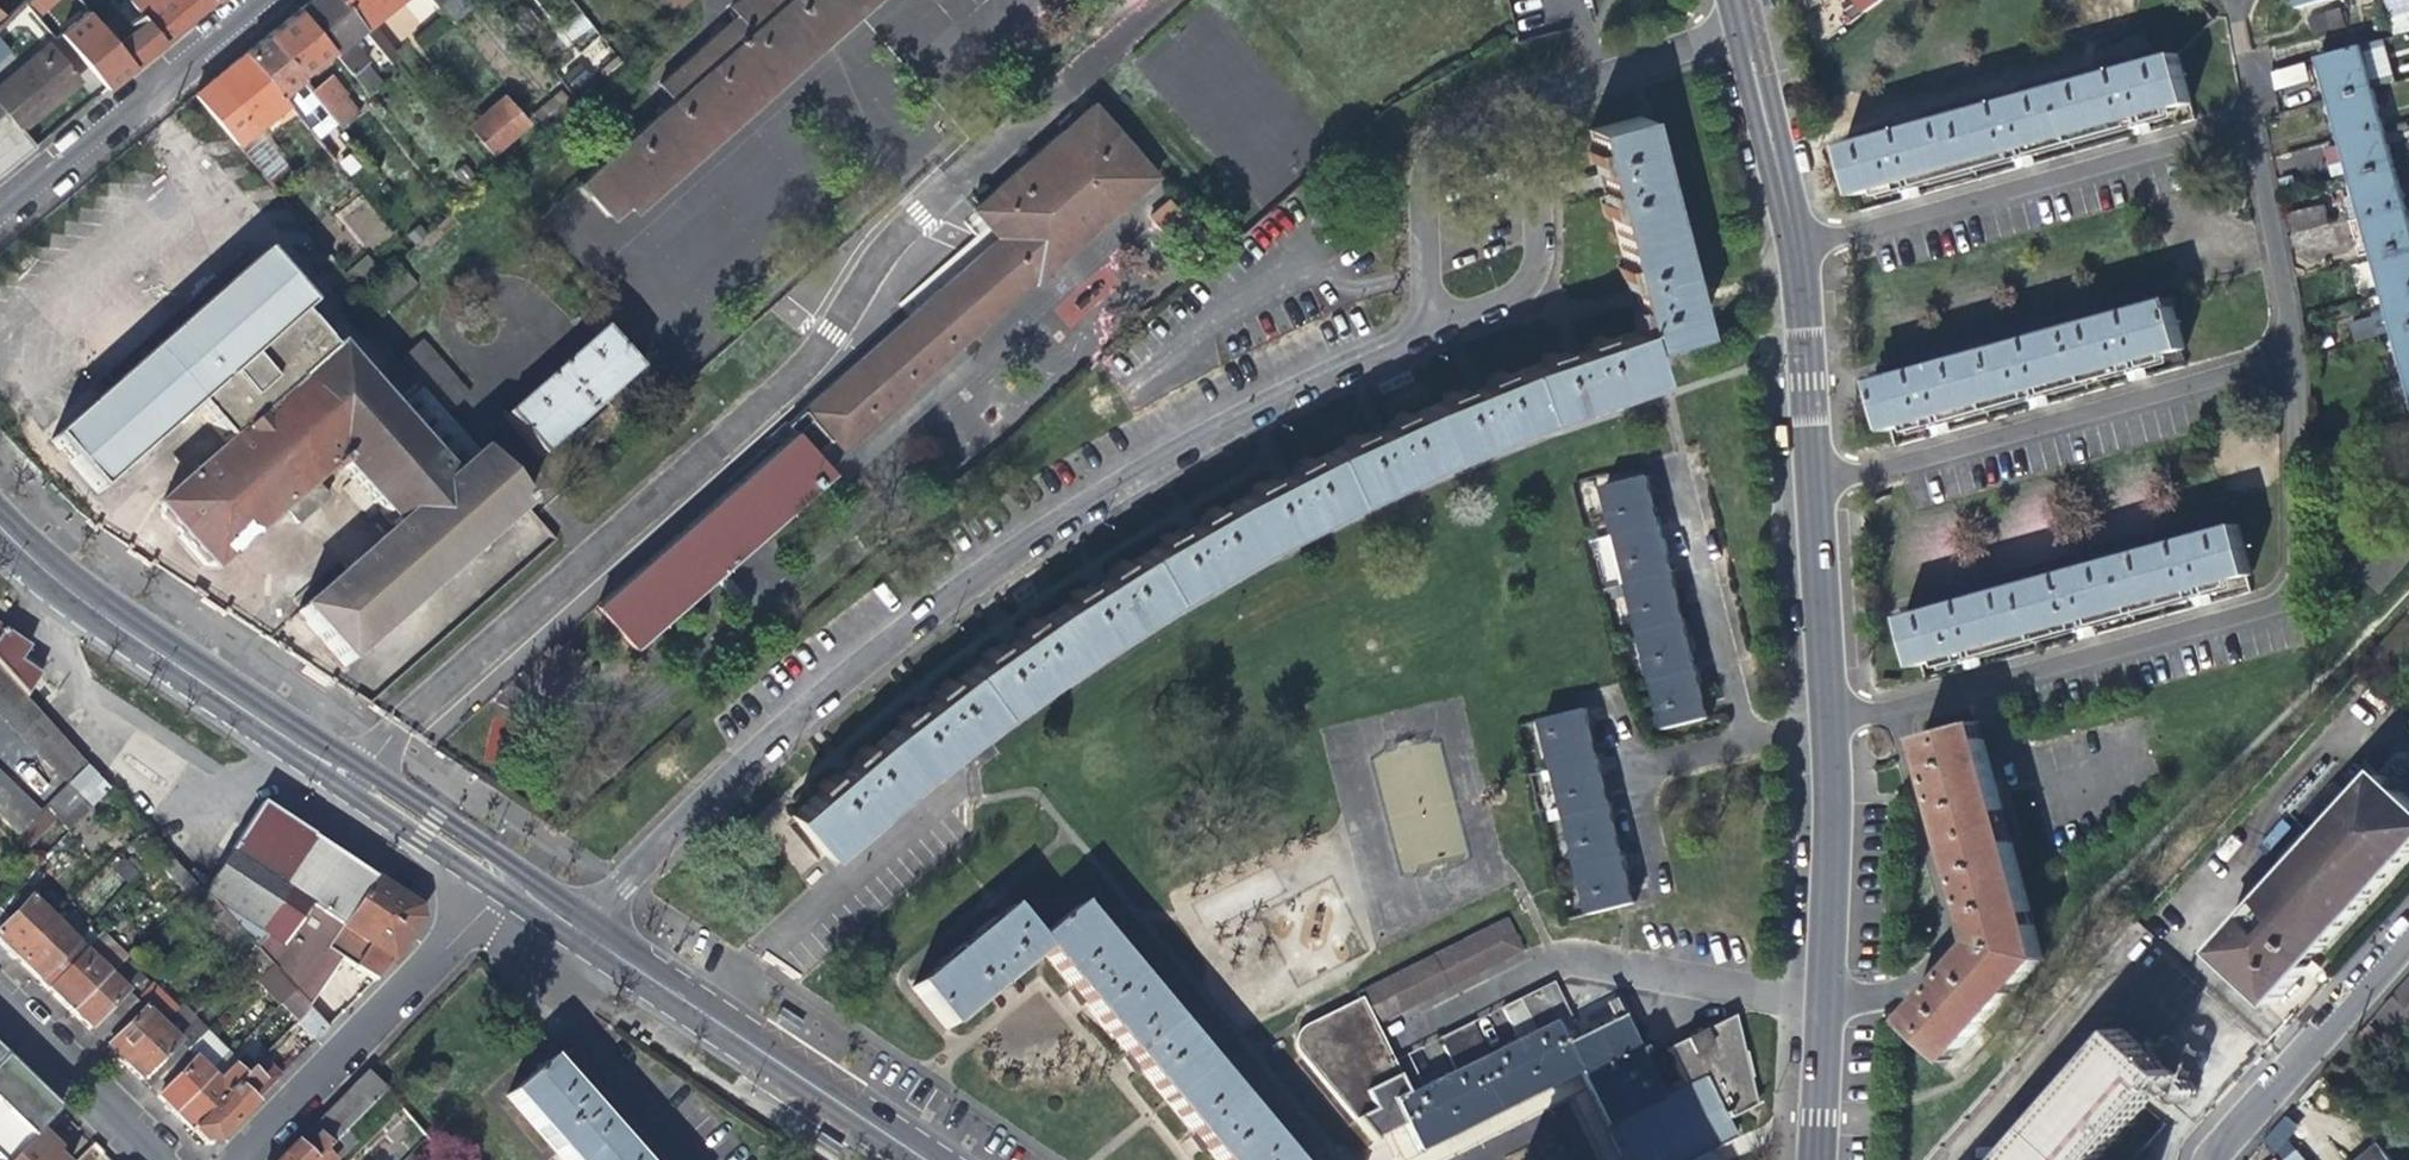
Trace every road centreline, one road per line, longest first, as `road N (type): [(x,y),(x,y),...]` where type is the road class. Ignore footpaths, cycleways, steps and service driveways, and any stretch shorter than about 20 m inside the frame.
road 1 (residential): [(576,931),(716,789),(914,625),(1051,528),(1191,446),(1424,330)]
road 2 (residential): [(1797,249),(2219,134),(2252,154),(2291,359)]
road 3 (residential): [(2291,359),(2293,586),(2263,614),(1896,712)]
road 4 (tertiary): [(507,885),(41,581),(0,538)]
road 5 (residential): [(2291,359),(1816,485)]
road 6 (tertiary): [(921,1159),(576,931)]
road 7 (residential): [(235,1159),(507,885)]
road 8 (residential): [(1896,712),(1949,936),(1894,1001),(1825,999)]
road 9 (residential): [(0,212),(262,0)]
road 10 (residential): [(2211,1159),(2408,935)]
road 11 (residential): [(1424,330),(1516,291),(1535,272),(1543,233),(1531,105)]
road 12 (residential): [(1424,330),(1420,196),(1437,153),(1464,128),(1531,105)]
road 13 (tertiary): [(1826,719),(1825,999)]
road 14 (residential): [(1679,473),(1749,740)]
road 15 (tertiary): [(1797,249),(1816,485)]
road 16 (tertiary): [(1816,485),(1826,719)]
road 17 (tertiary): [(1744,28),(1797,249)]
road 18 (residential): [(1531,105),(1744,28)]
road 19 (residential): [(0,1010),(154,1159)]
road 20 (tertiary): [(1825,999),(1813,1159)]
road 21 (residential): [(1631,773),(1663,894)]
road 22 (residential): [(1631,773),(1749,740)]

